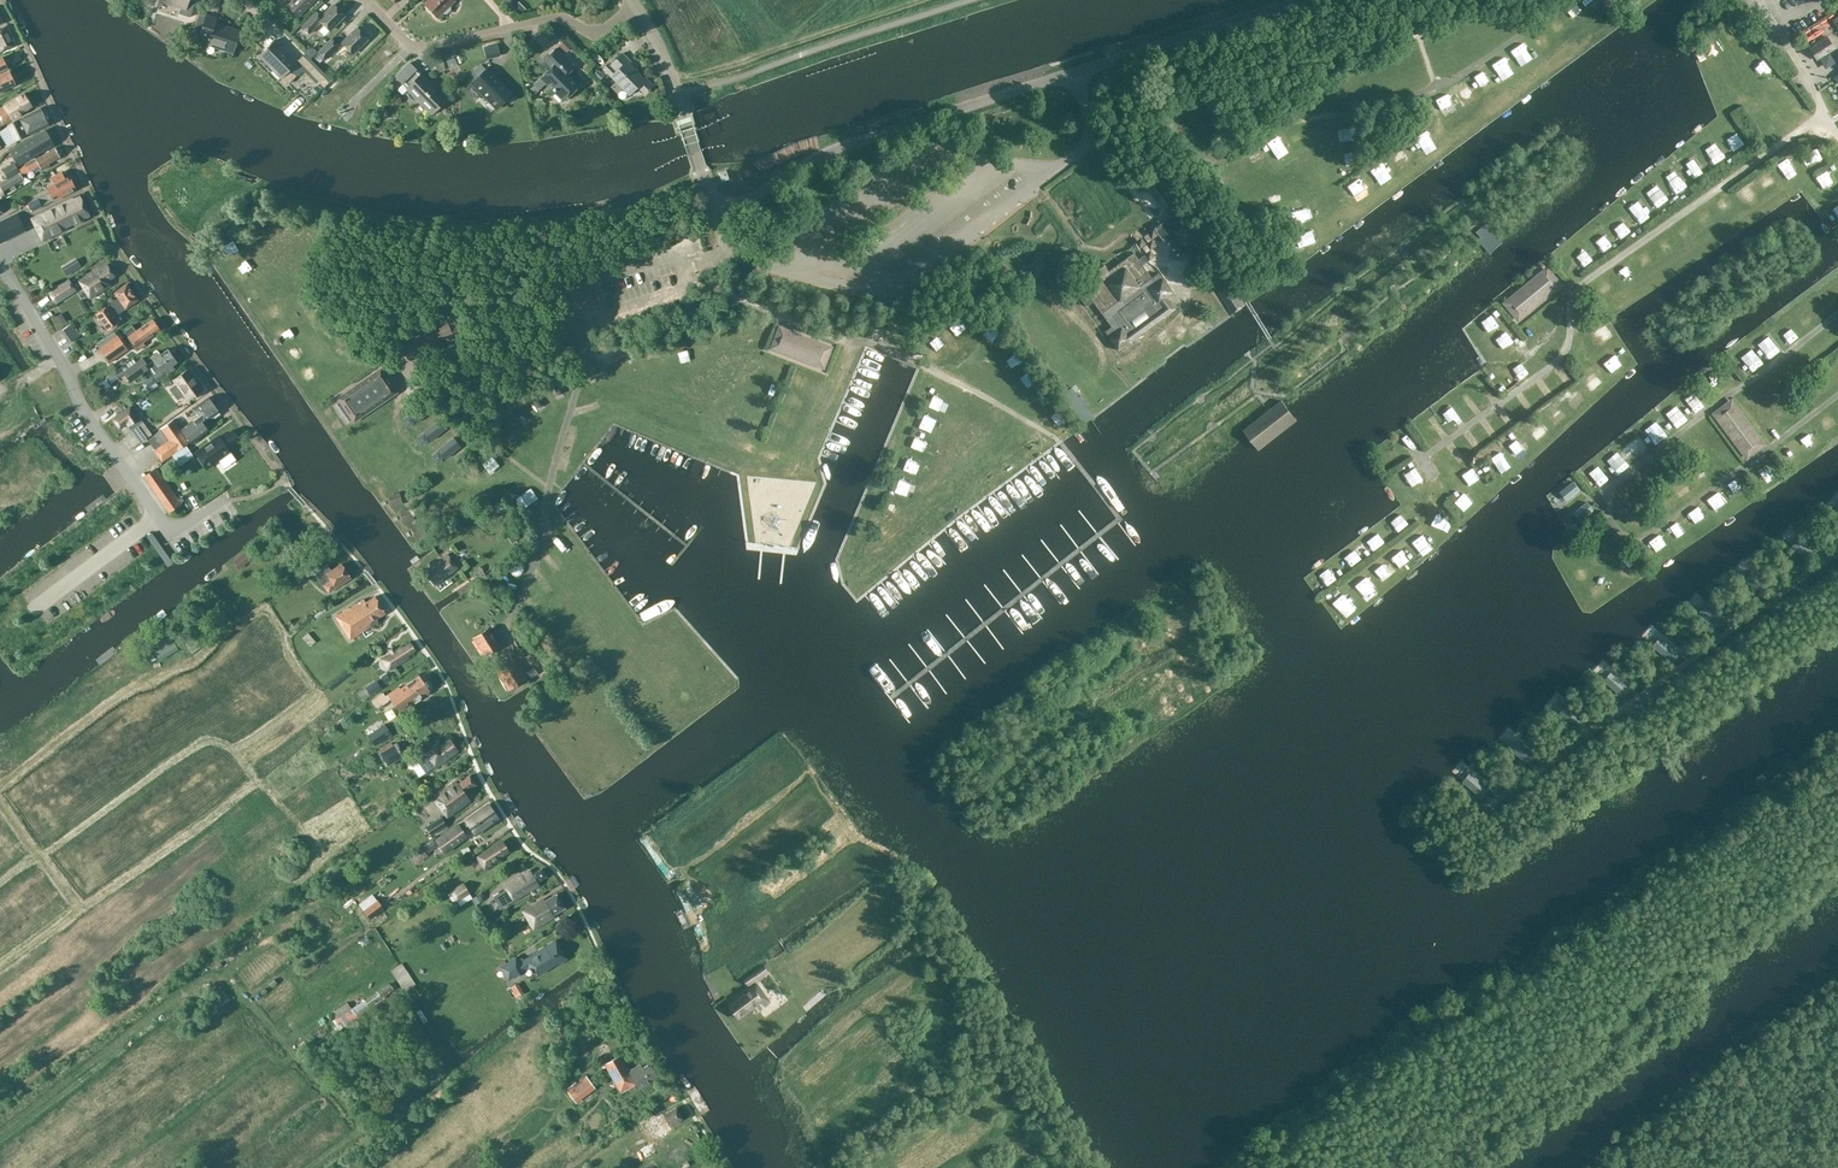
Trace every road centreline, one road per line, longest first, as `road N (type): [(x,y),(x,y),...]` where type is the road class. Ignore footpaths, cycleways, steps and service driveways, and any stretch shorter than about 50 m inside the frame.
road 1 (tertiary): [(723,204),(755,196),(836,149),(1301,0)]
road 2 (track): [(701,175),(582,216),(441,226),(348,211),(248,180)]
road 3 (residential): [(228,499),(172,534),(78,402),(0,269)]
road 4 (residential): [(636,7),(595,35),(555,17),(414,50),(365,0)]
road 5 (track): [(670,80),(928,0)]
road 6 (tertiary): [(723,204),(706,188),(636,7)]
road 7 (track): [(1431,91),(1565,0)]

